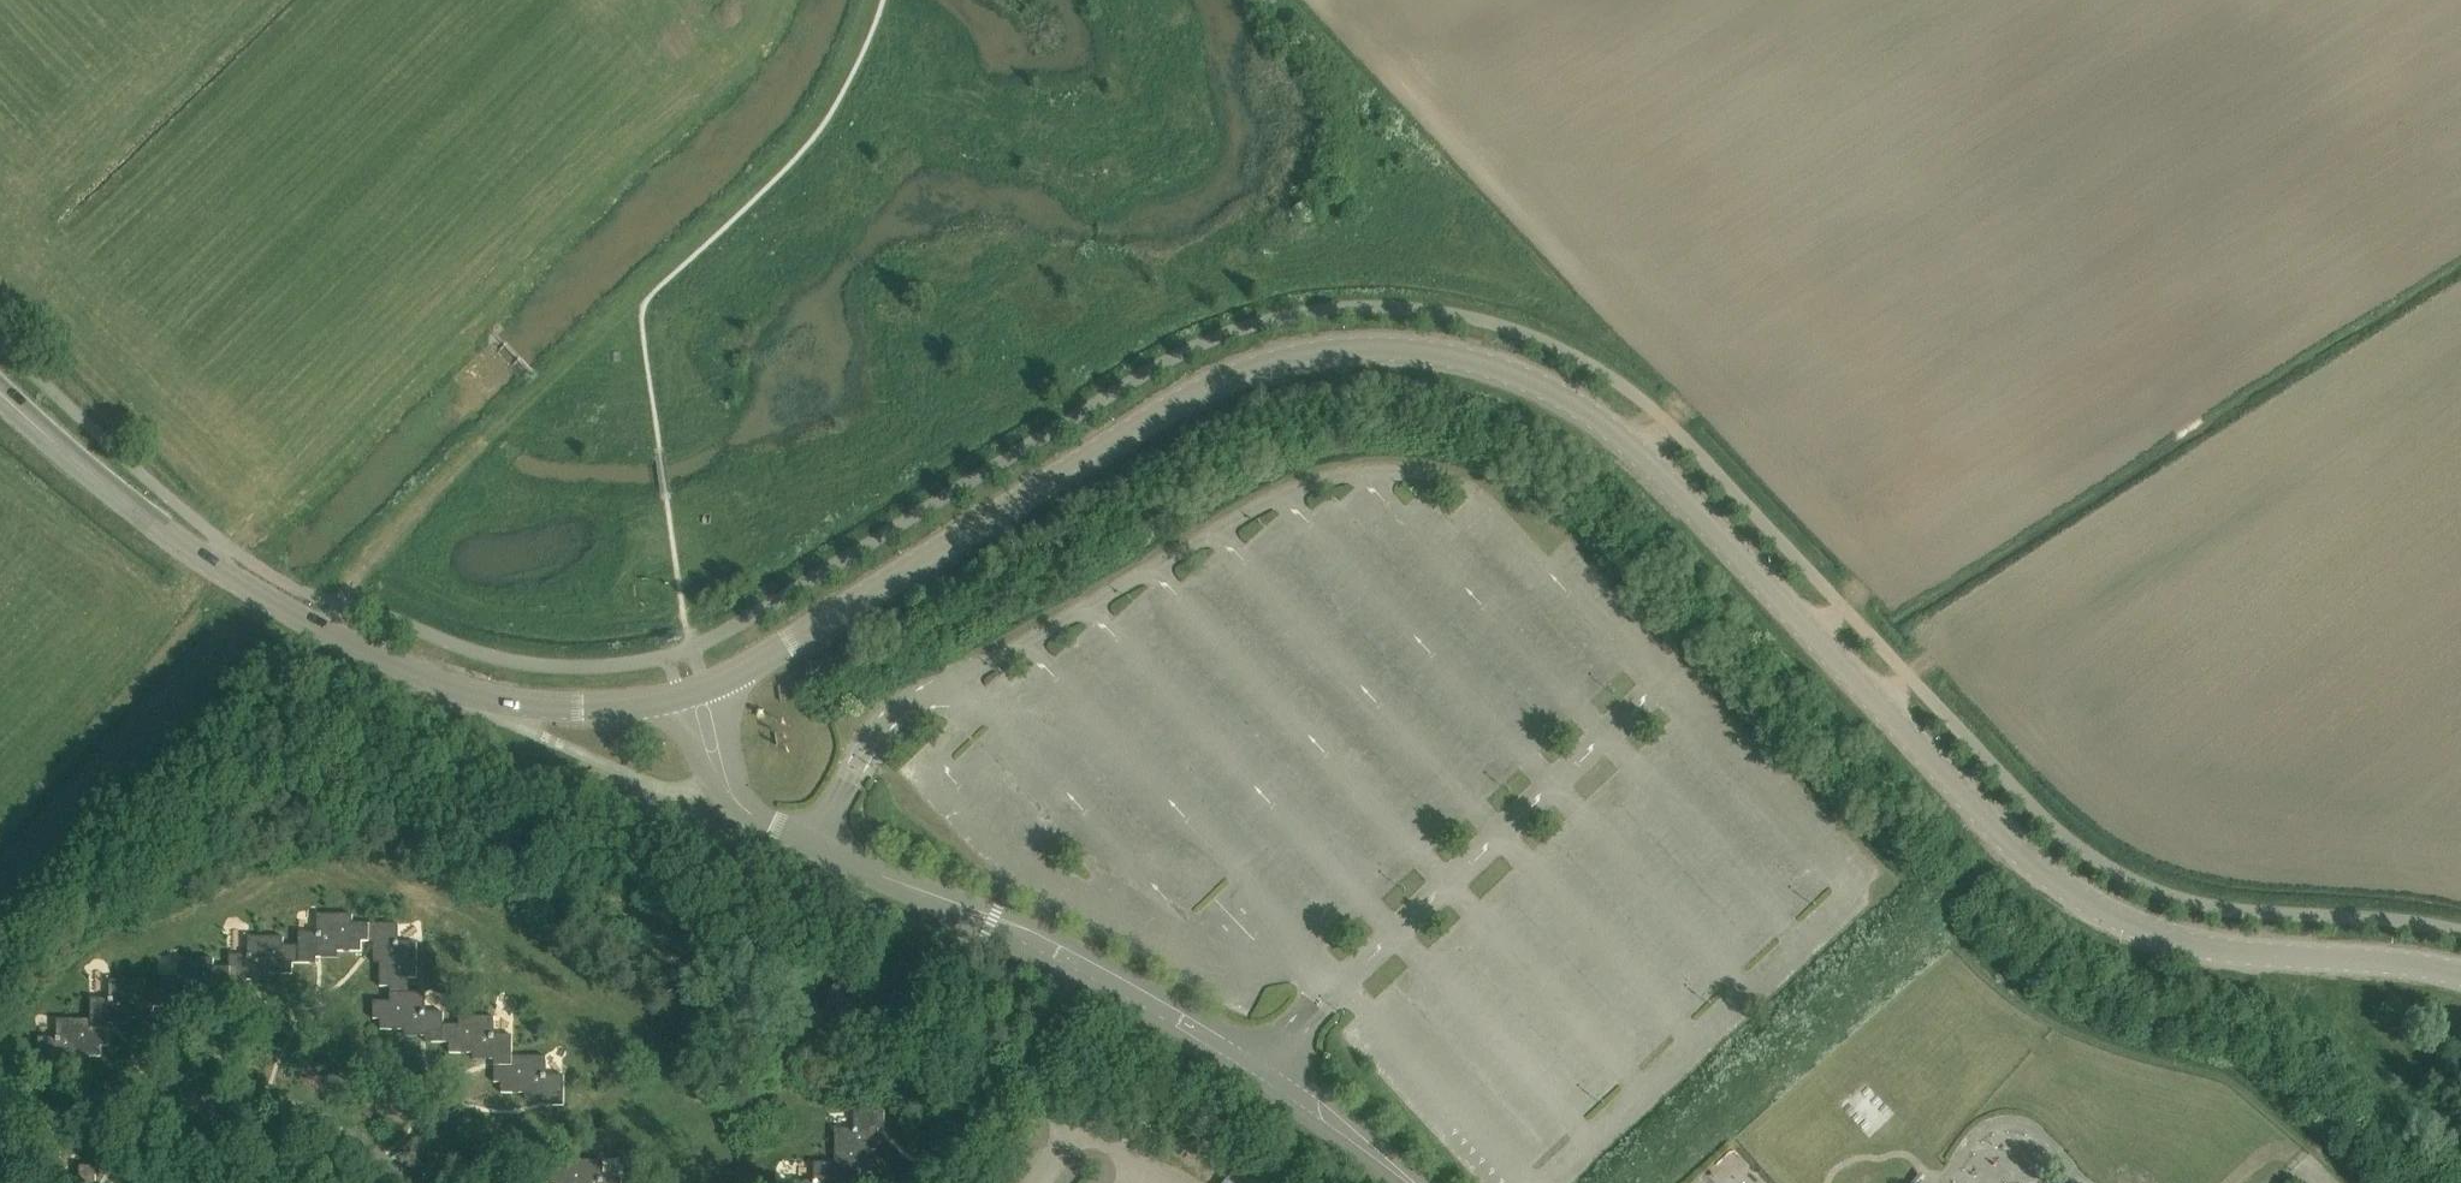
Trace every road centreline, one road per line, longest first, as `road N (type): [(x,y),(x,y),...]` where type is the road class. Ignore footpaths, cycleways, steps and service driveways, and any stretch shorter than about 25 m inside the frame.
road 1 (tertiary): [(2460,980),(2411,967),(2203,953),(2117,924),(2026,867),(1694,514),(1574,405),(1480,368),(1369,352),(1269,369),(1175,411),(873,596),(700,690),(593,708),(484,700),(291,612),(73,463),(0,394)]

